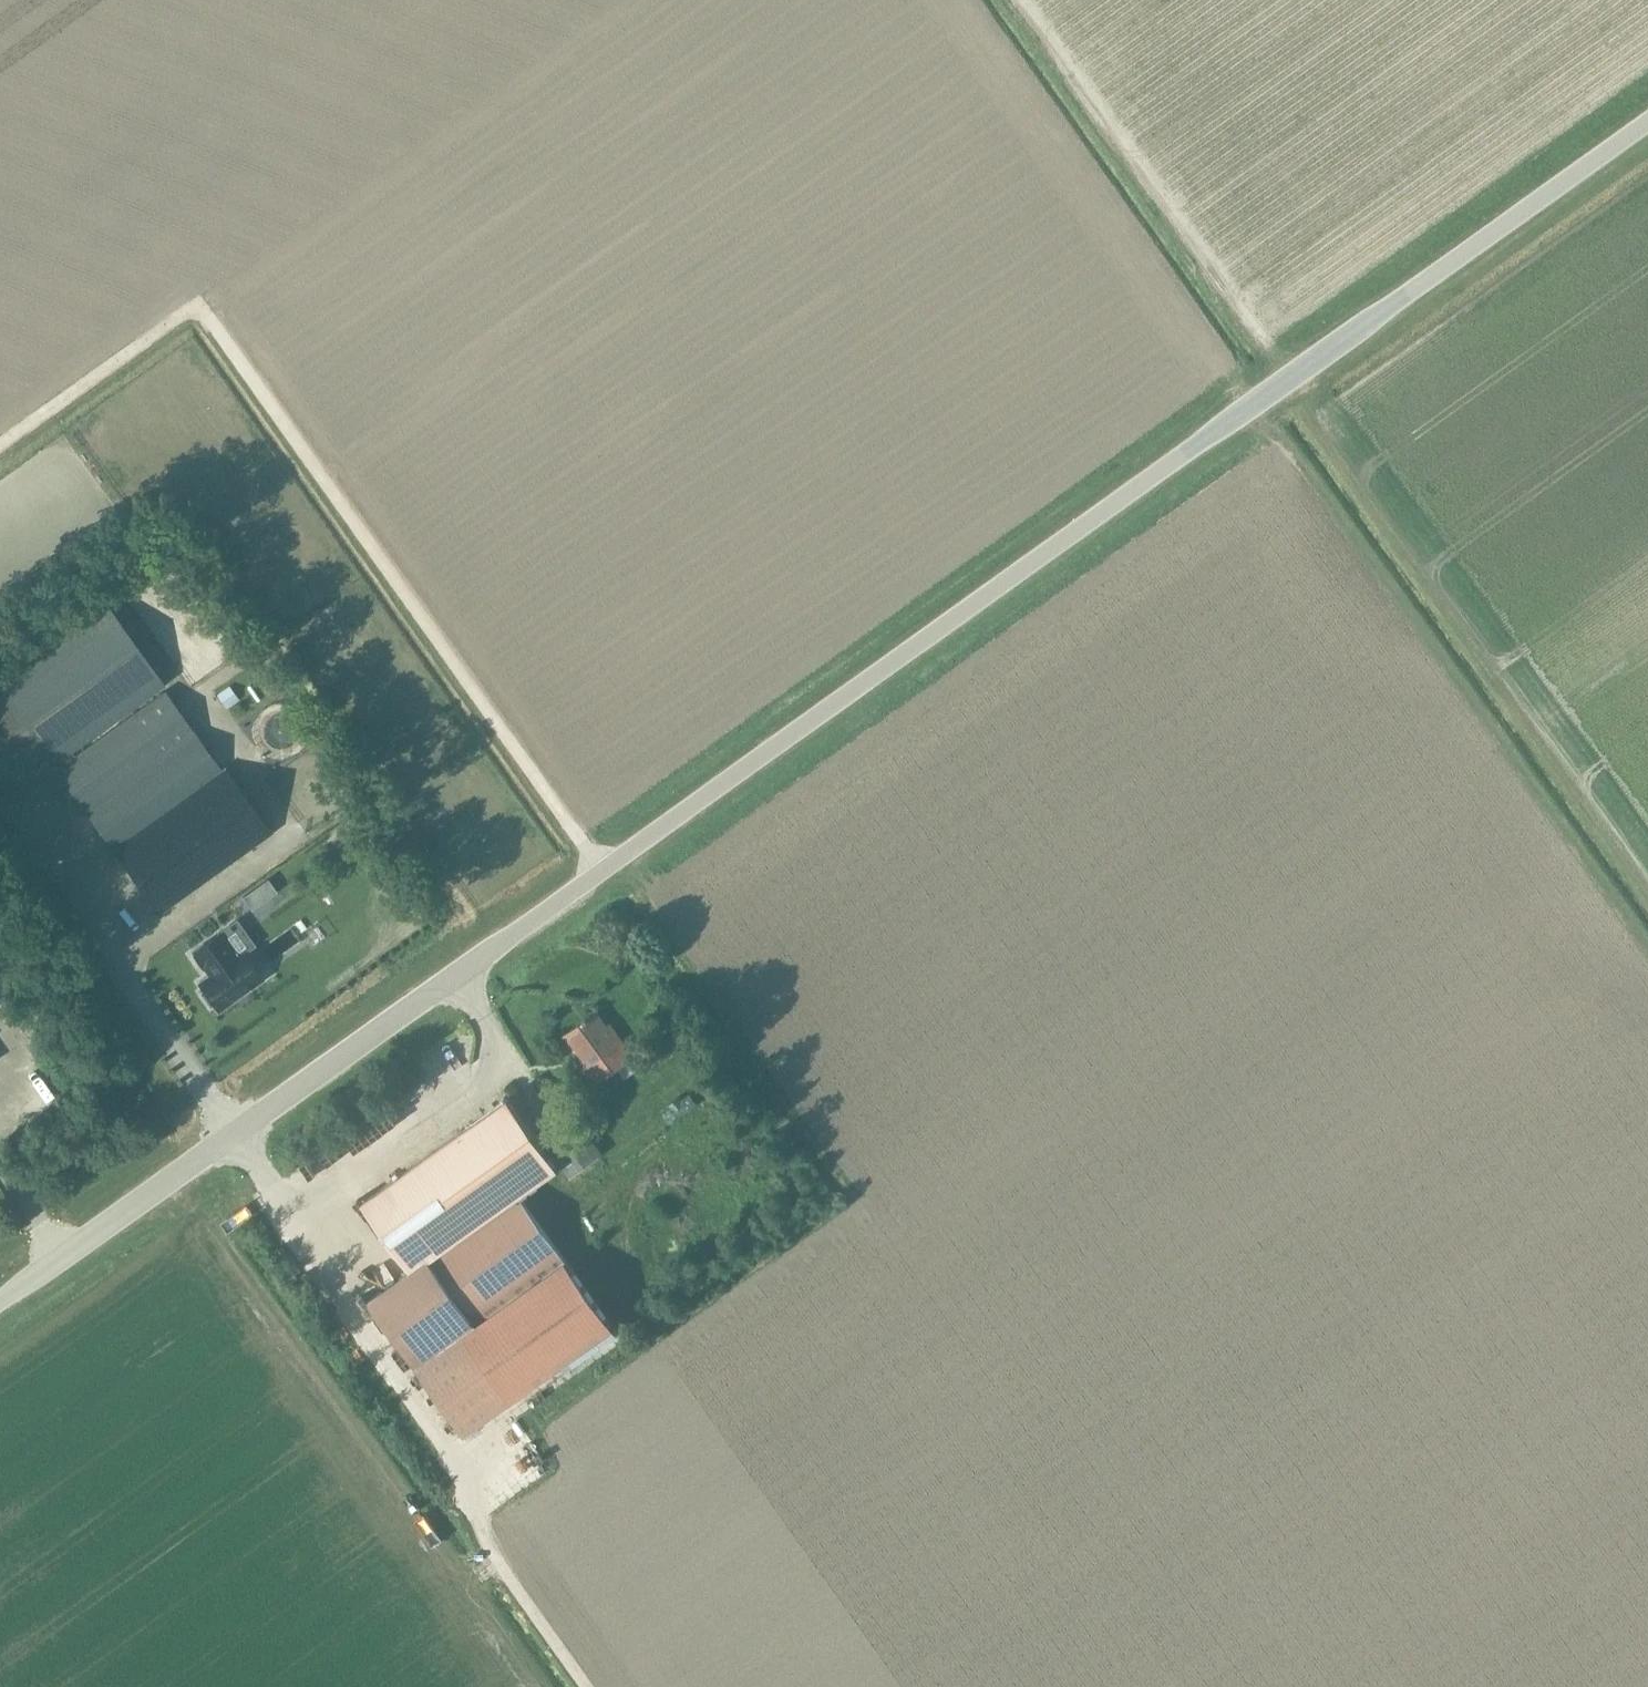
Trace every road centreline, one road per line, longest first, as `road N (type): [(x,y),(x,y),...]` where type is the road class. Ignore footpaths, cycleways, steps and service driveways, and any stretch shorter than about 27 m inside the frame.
road 1 (unclassified): [(0,1302),(1647,121)]
road 2 (track): [(0,450),(199,311),(600,873)]

